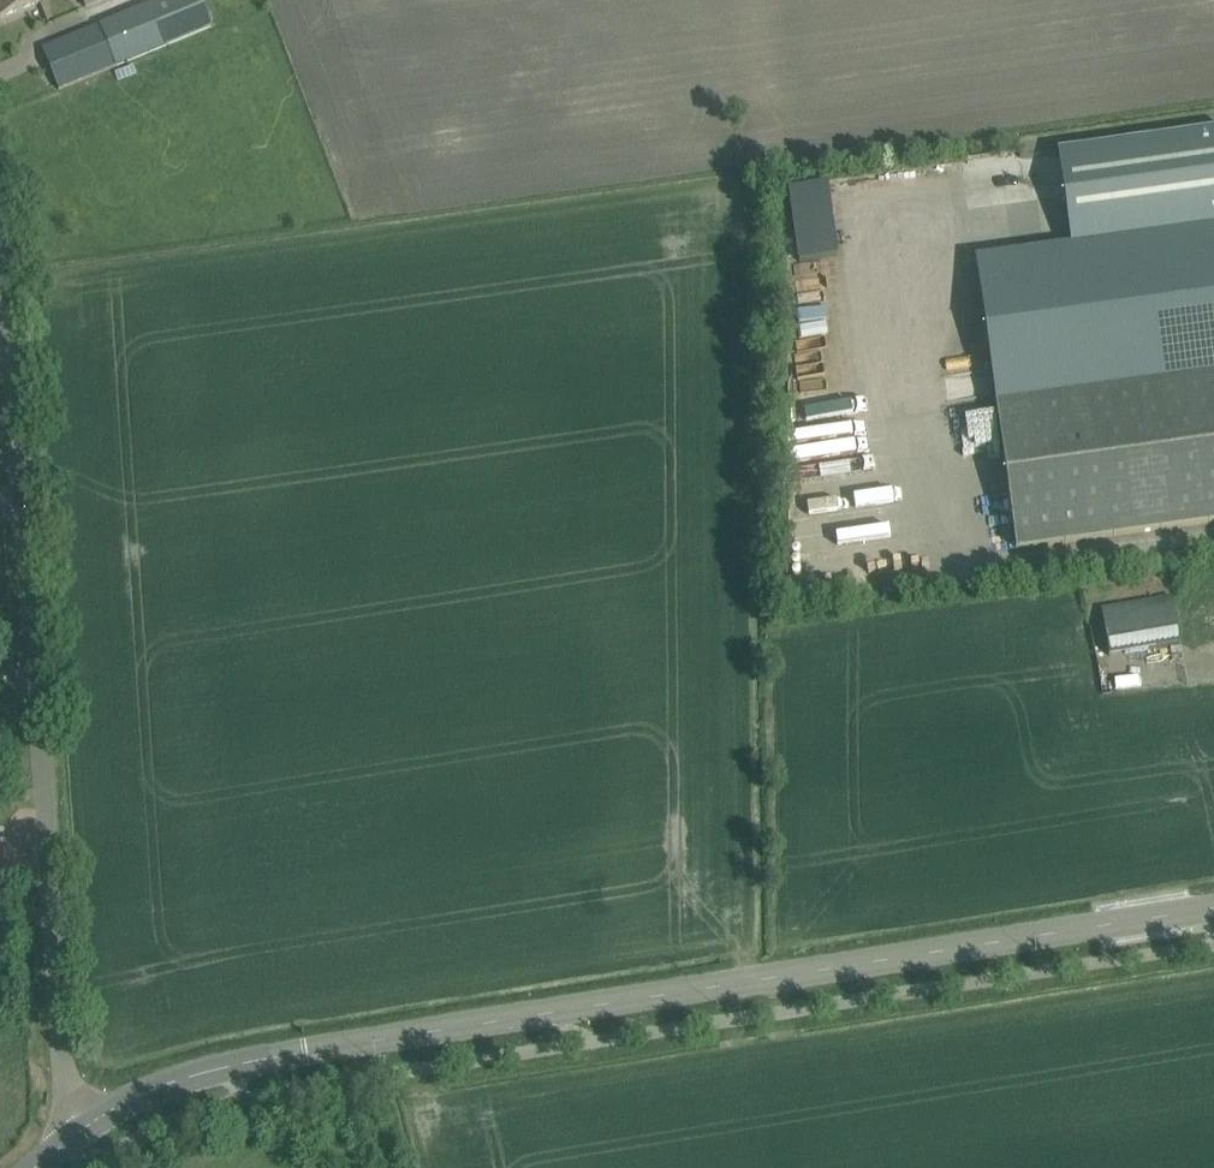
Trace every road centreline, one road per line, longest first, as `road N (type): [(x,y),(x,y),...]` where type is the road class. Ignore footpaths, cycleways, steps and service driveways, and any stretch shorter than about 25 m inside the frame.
road 1 (tertiary): [(305,1051),(1213,909)]
road 2 (unclassified): [(0,239),(73,1135)]
road 3 (tertiary): [(305,1051),(193,1075),(73,1135)]

